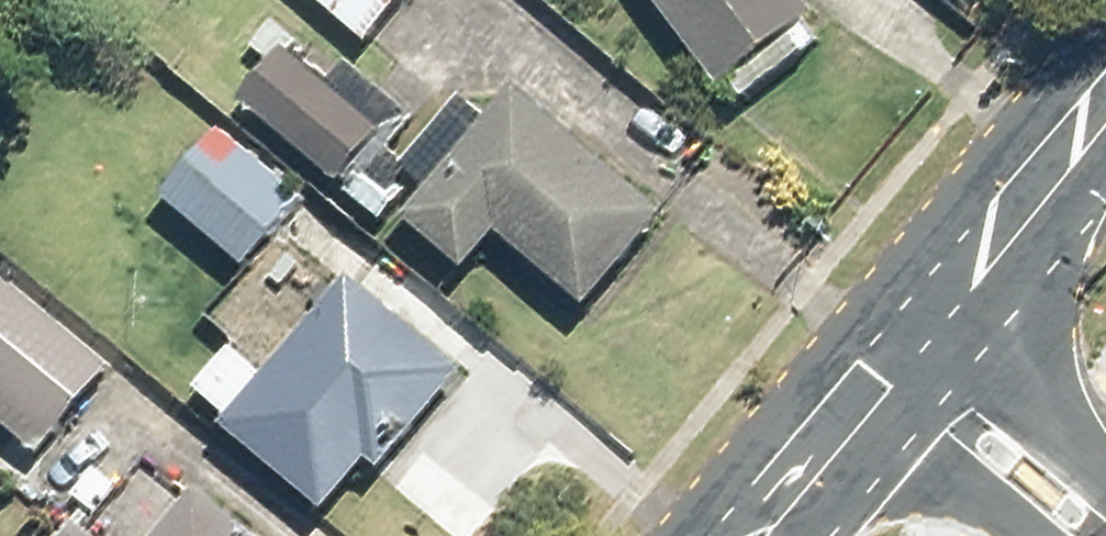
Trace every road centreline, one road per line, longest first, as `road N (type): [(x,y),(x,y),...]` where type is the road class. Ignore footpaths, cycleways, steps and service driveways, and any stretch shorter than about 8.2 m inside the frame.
road 1 (secondary): [(943,320),(1105,123)]
road 2 (secondary): [(1070,535),(868,407)]
road 3 (secondary): [(943,320),(1105,465)]
road 4 (secondary): [(757,535),(868,407)]

